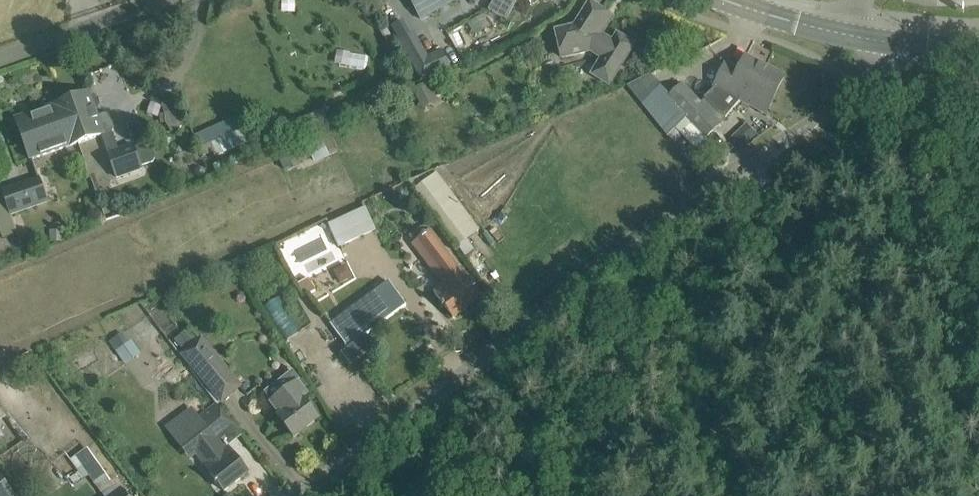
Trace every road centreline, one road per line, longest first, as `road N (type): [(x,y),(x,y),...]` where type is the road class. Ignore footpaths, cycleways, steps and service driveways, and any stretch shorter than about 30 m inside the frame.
road 1 (unclassified): [(301,495),(821,101),(851,35)]
road 2 (unclassified): [(0,60),(177,0)]
road 3 (tertiary): [(851,35),(978,47)]
road 4 (tertiary): [(730,0),(851,35)]

